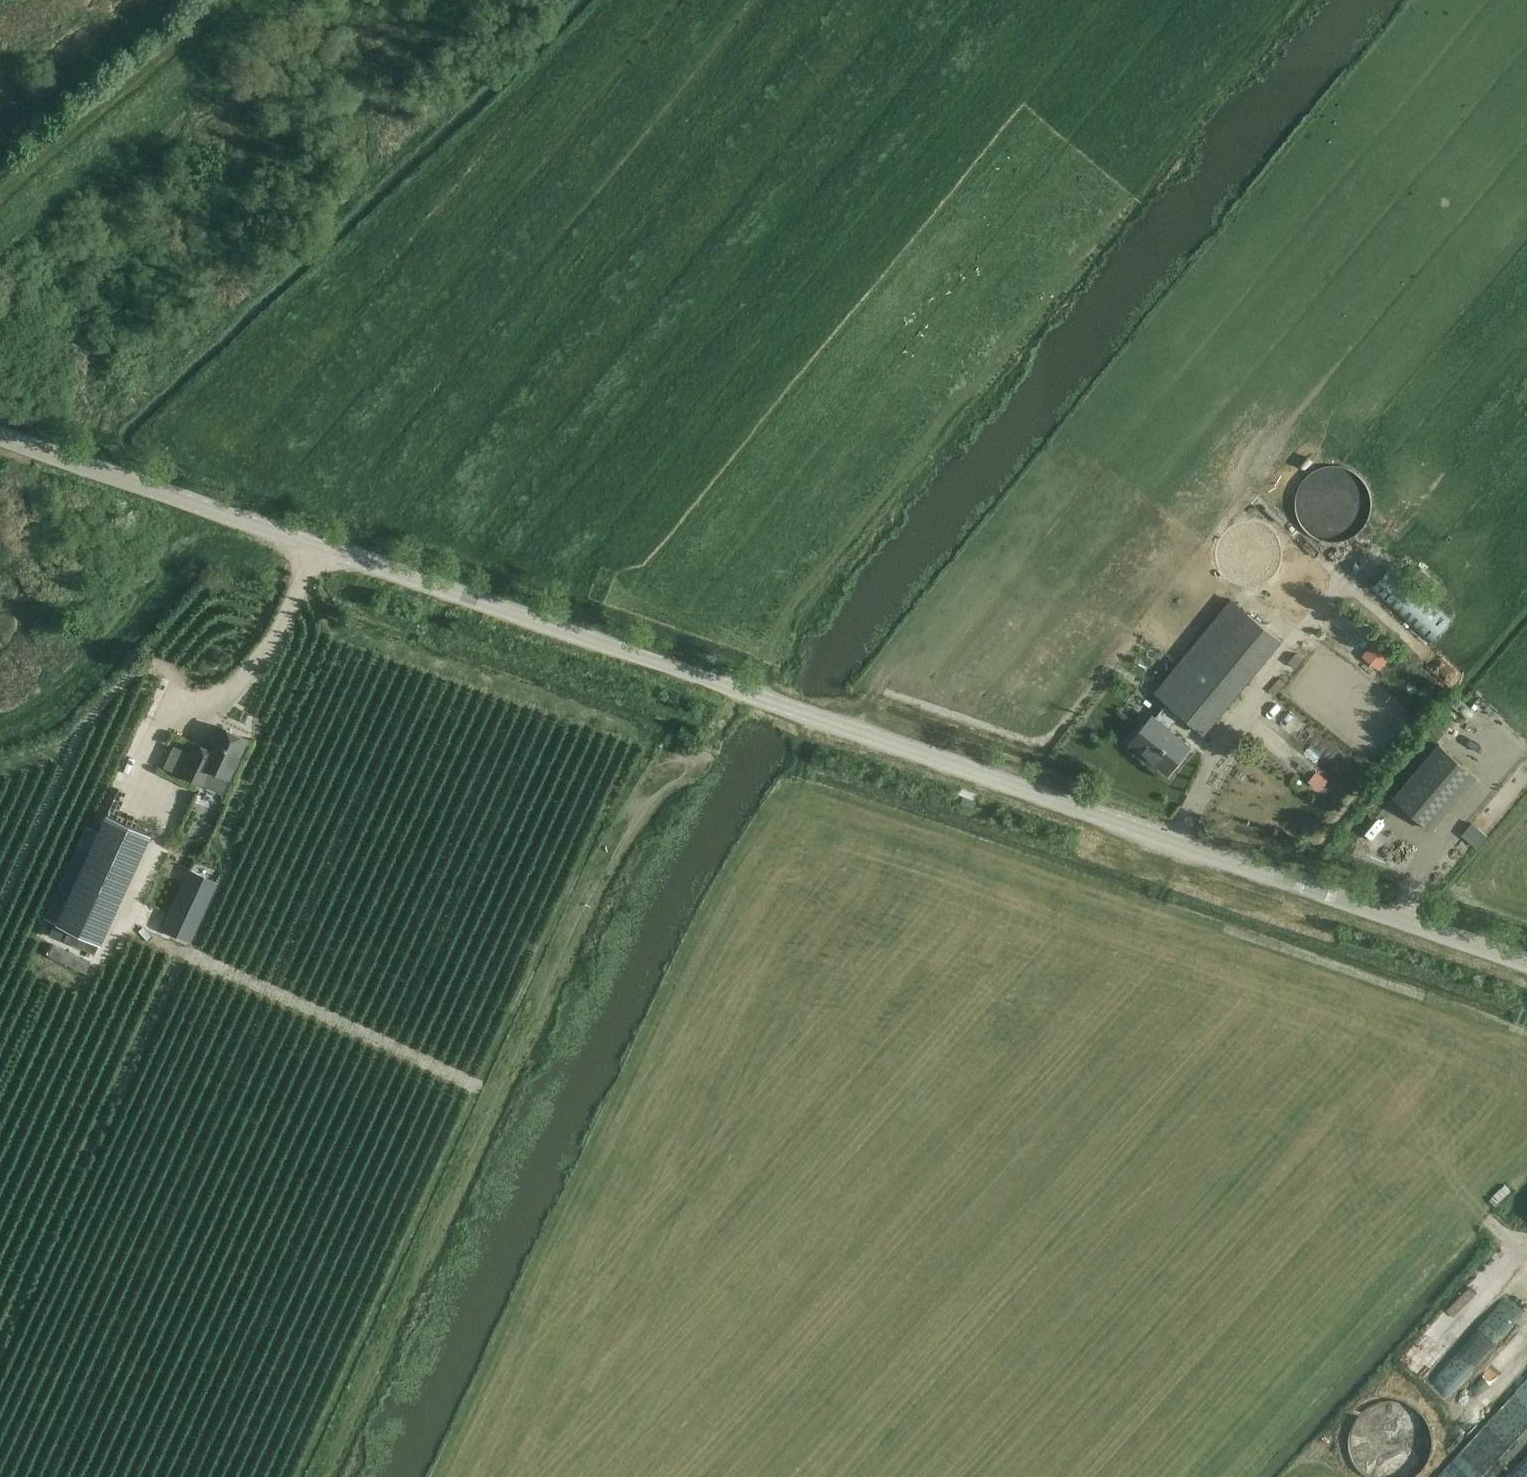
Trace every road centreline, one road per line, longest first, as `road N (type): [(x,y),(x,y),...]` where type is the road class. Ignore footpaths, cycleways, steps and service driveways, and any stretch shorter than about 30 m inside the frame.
road 1 (unclassified): [(1526,961),(0,436)]
road 2 (track): [(238,0),(0,195)]

